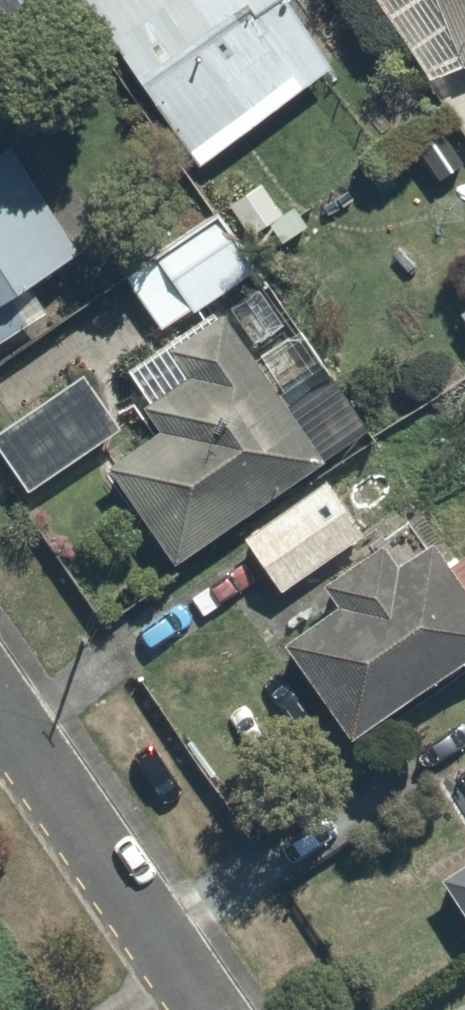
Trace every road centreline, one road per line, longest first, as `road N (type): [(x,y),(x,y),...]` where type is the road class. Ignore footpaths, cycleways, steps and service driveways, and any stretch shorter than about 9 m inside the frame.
road 1 (residential): [(206,1009),(0,712)]

